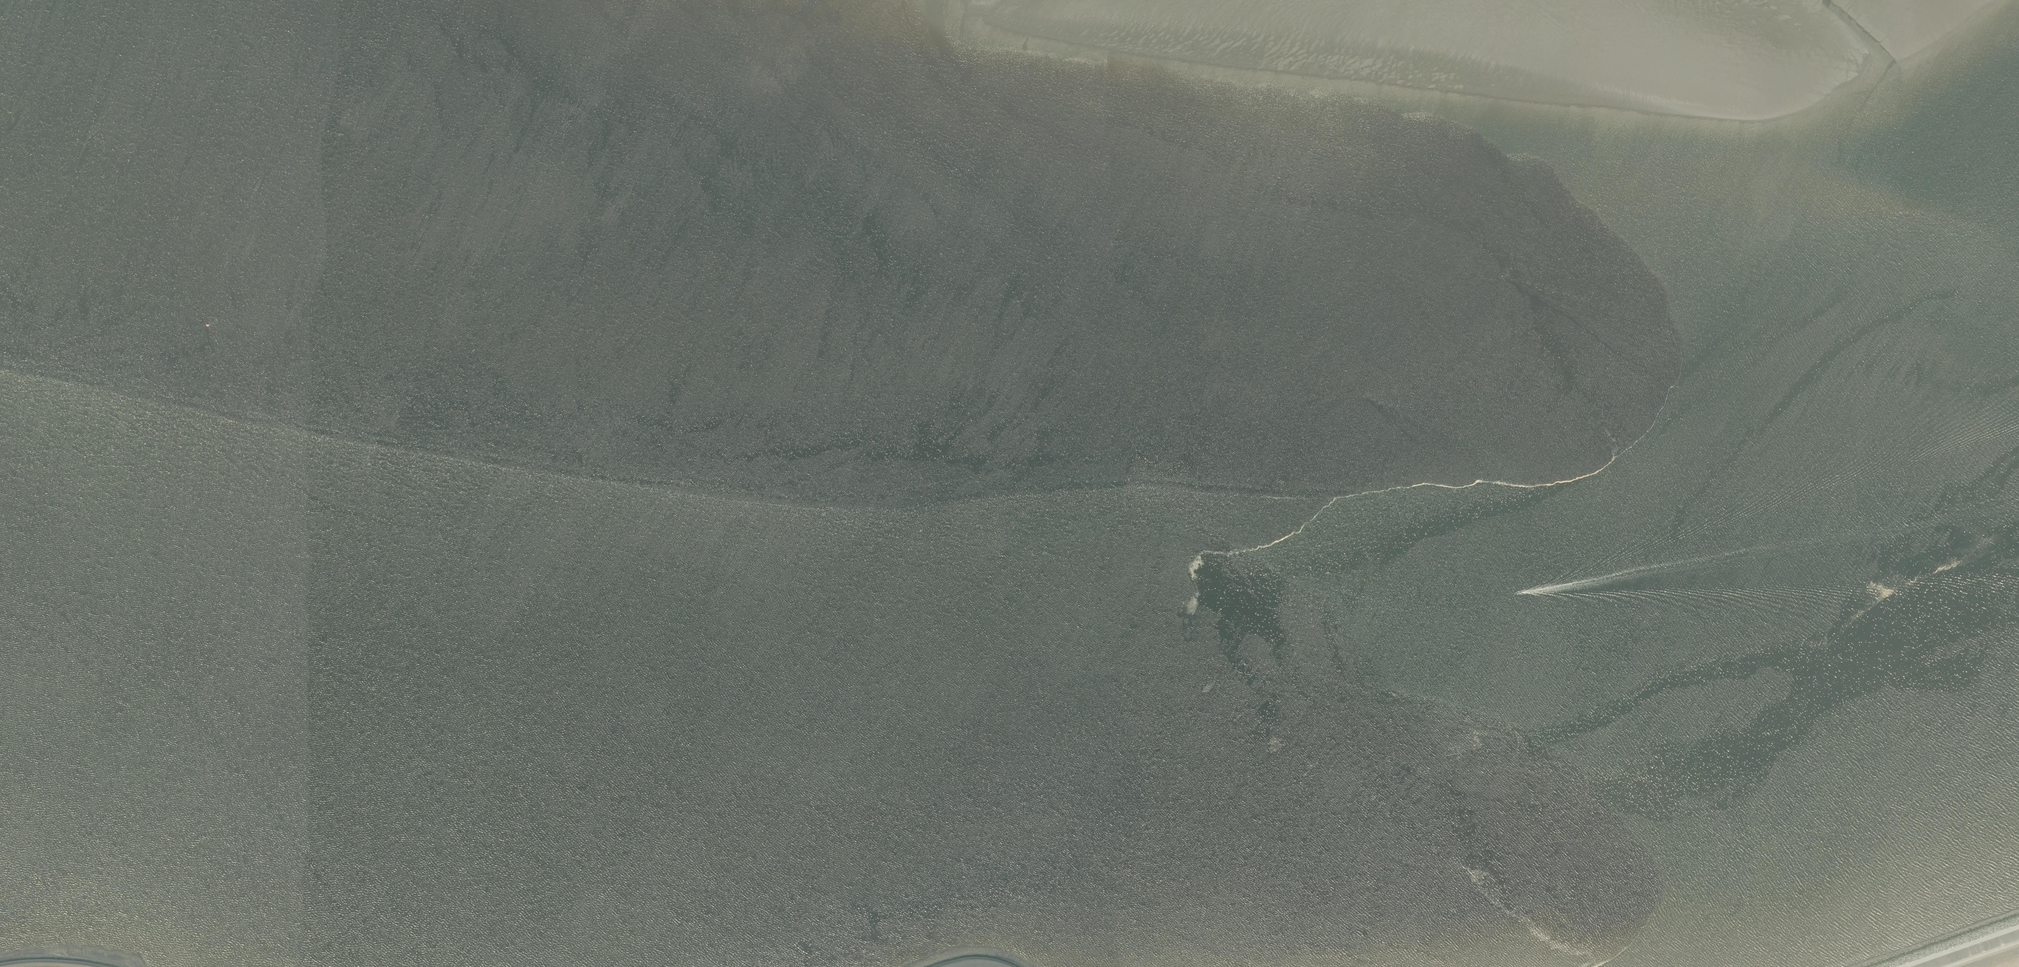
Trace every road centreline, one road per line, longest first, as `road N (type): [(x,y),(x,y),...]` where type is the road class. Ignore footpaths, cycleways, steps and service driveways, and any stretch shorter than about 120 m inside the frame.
road 1 (track): [(2018,927),(1900,966)]

